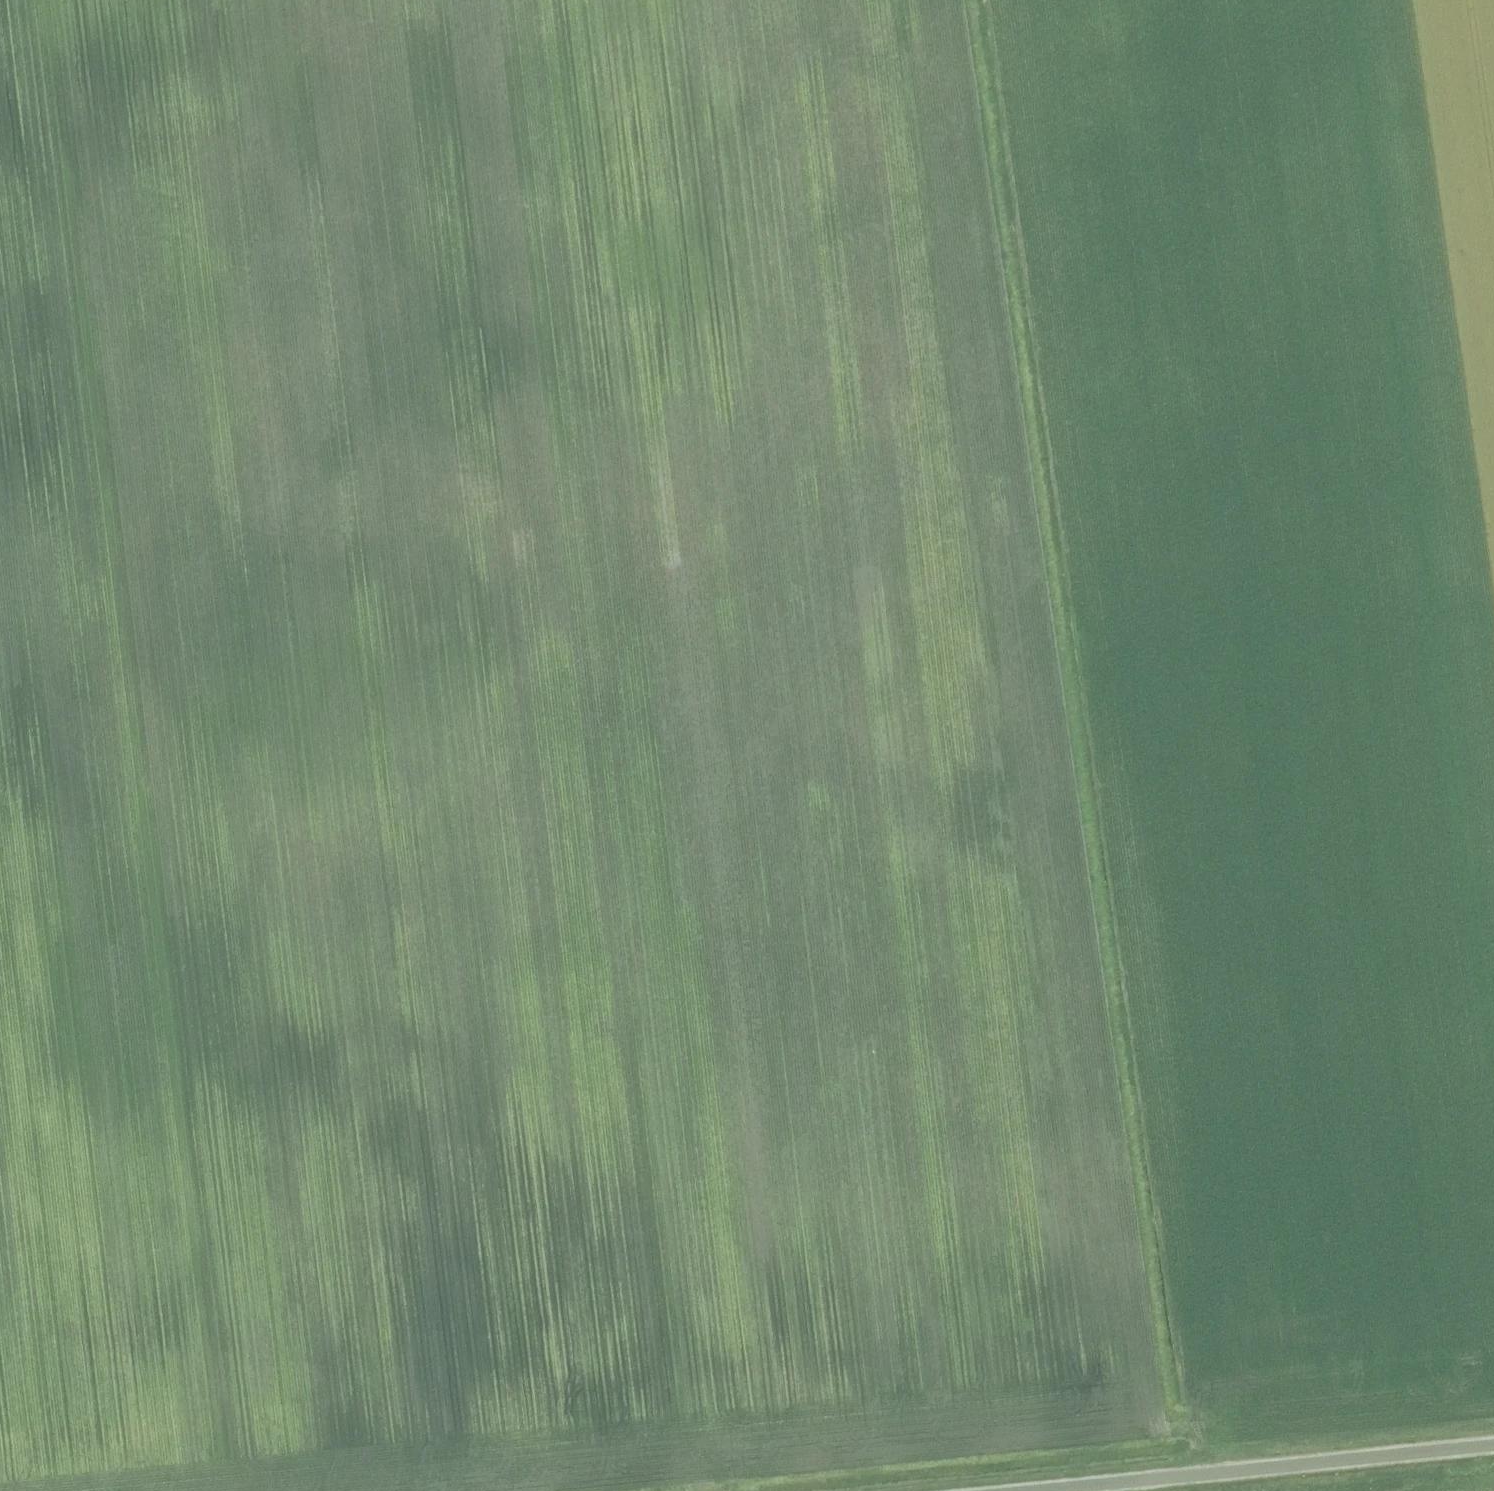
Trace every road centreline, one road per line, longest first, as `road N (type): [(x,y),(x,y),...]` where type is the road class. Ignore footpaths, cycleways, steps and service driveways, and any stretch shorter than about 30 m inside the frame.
road 1 (unclassified): [(1012,1490),(1493,1443)]

